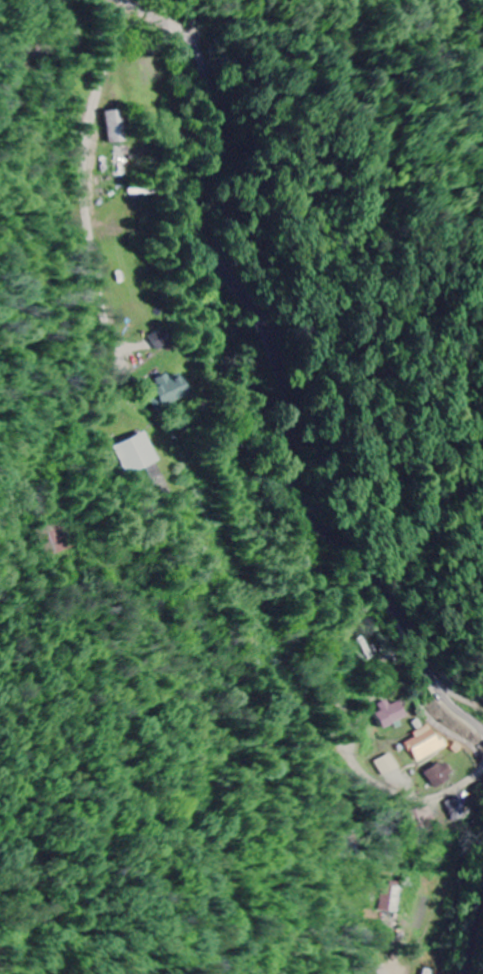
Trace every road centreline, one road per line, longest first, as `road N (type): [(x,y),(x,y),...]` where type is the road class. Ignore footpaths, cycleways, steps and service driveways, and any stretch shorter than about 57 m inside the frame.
road 1 (residential): [(482,724),(449,696),(388,601),(298,497),(292,412),(279,364),(207,246),(198,214),(217,134),(202,53),(182,26),(123,0)]
road 2 (residential): [(119,0),(88,188),(111,340)]
road 3 (residential): [(482,774),(440,799),(419,801),(381,786),(349,752)]
road 4 (residential): [(342,897),(403,841),(420,801)]

